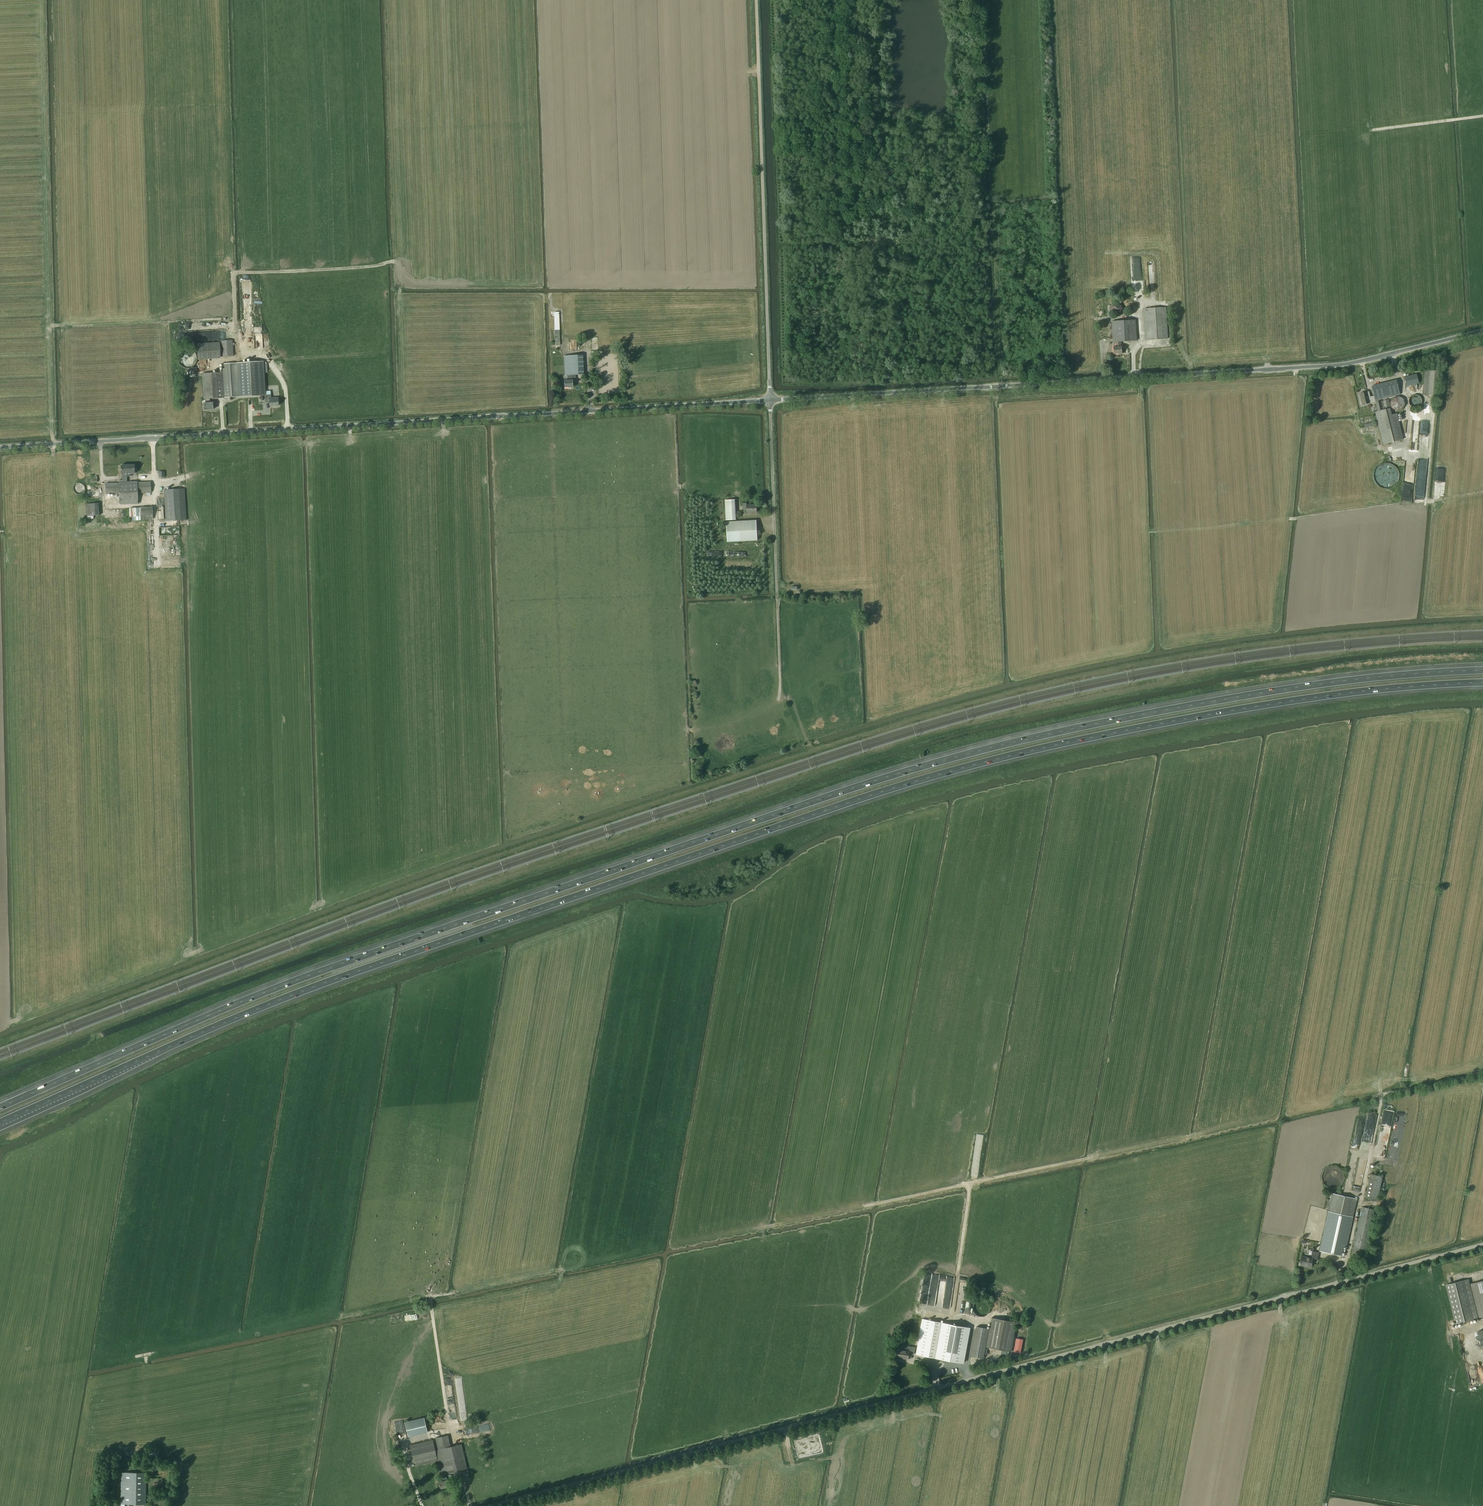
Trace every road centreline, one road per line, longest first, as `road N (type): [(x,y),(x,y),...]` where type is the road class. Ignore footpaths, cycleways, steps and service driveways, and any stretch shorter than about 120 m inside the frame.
road 1 (motorway): [(0,1122),(326,982),(916,781),(1206,715),(1482,682)]
road 2 (motorway): [(1482,671),(1201,703),(919,767),(321,971),(0,1107)]
road 3 (unclassified): [(490,1505),(1482,1246)]
road 4 (unclassified): [(0,453),(770,400)]
road 5 (unclassified): [(770,400),(1342,365),(1482,331)]
road 6 (unclassified): [(770,400),(756,0)]
road 7 (unclassified): [(770,400),(778,700)]

